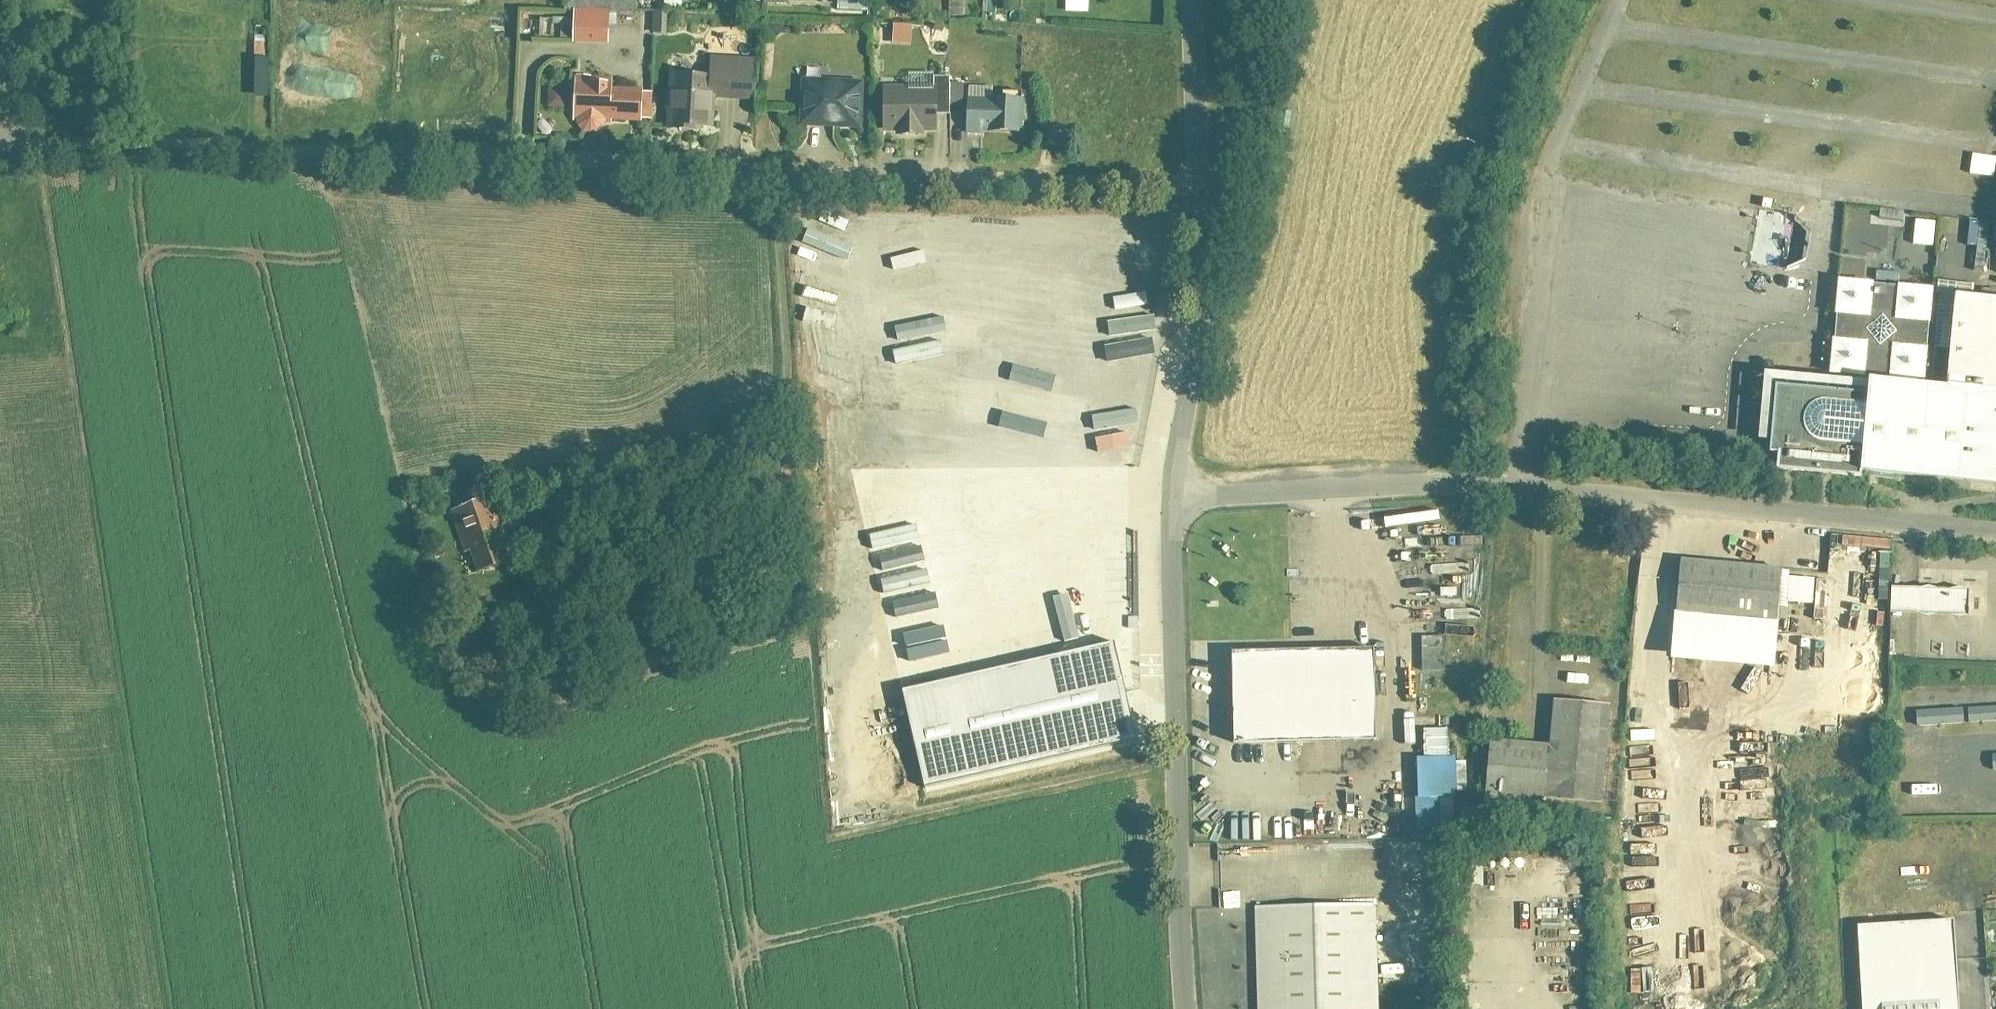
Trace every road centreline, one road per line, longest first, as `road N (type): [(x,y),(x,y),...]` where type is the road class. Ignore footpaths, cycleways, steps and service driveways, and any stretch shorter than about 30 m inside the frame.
road 1 (residential): [(1199,195),(414,150),(16,140)]
road 2 (residential): [(1995,526),(1346,475),(1175,499)]
road 3 (residential): [(1191,1008),(1175,499)]
road 4 (residential): [(1175,499),(1202,331),(1199,195)]
road 5 (track): [(782,175),(794,474)]
road 6 (residential): [(1199,195),(1199,0)]

